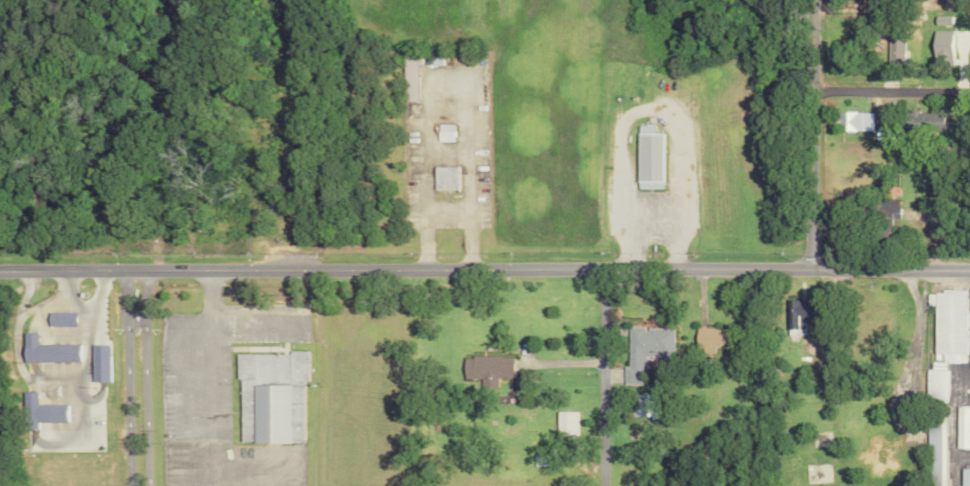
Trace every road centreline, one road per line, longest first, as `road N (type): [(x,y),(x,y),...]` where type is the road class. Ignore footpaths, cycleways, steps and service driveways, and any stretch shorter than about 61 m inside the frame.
road 1 (tertiary): [(969,268),(0,271)]
road 2 (residential): [(812,269),(813,0)]
road 3 (residential): [(602,485),(606,267)]
road 4 (residential): [(813,11),(640,14),(601,0)]
road 5 (residential): [(969,91),(814,89)]

